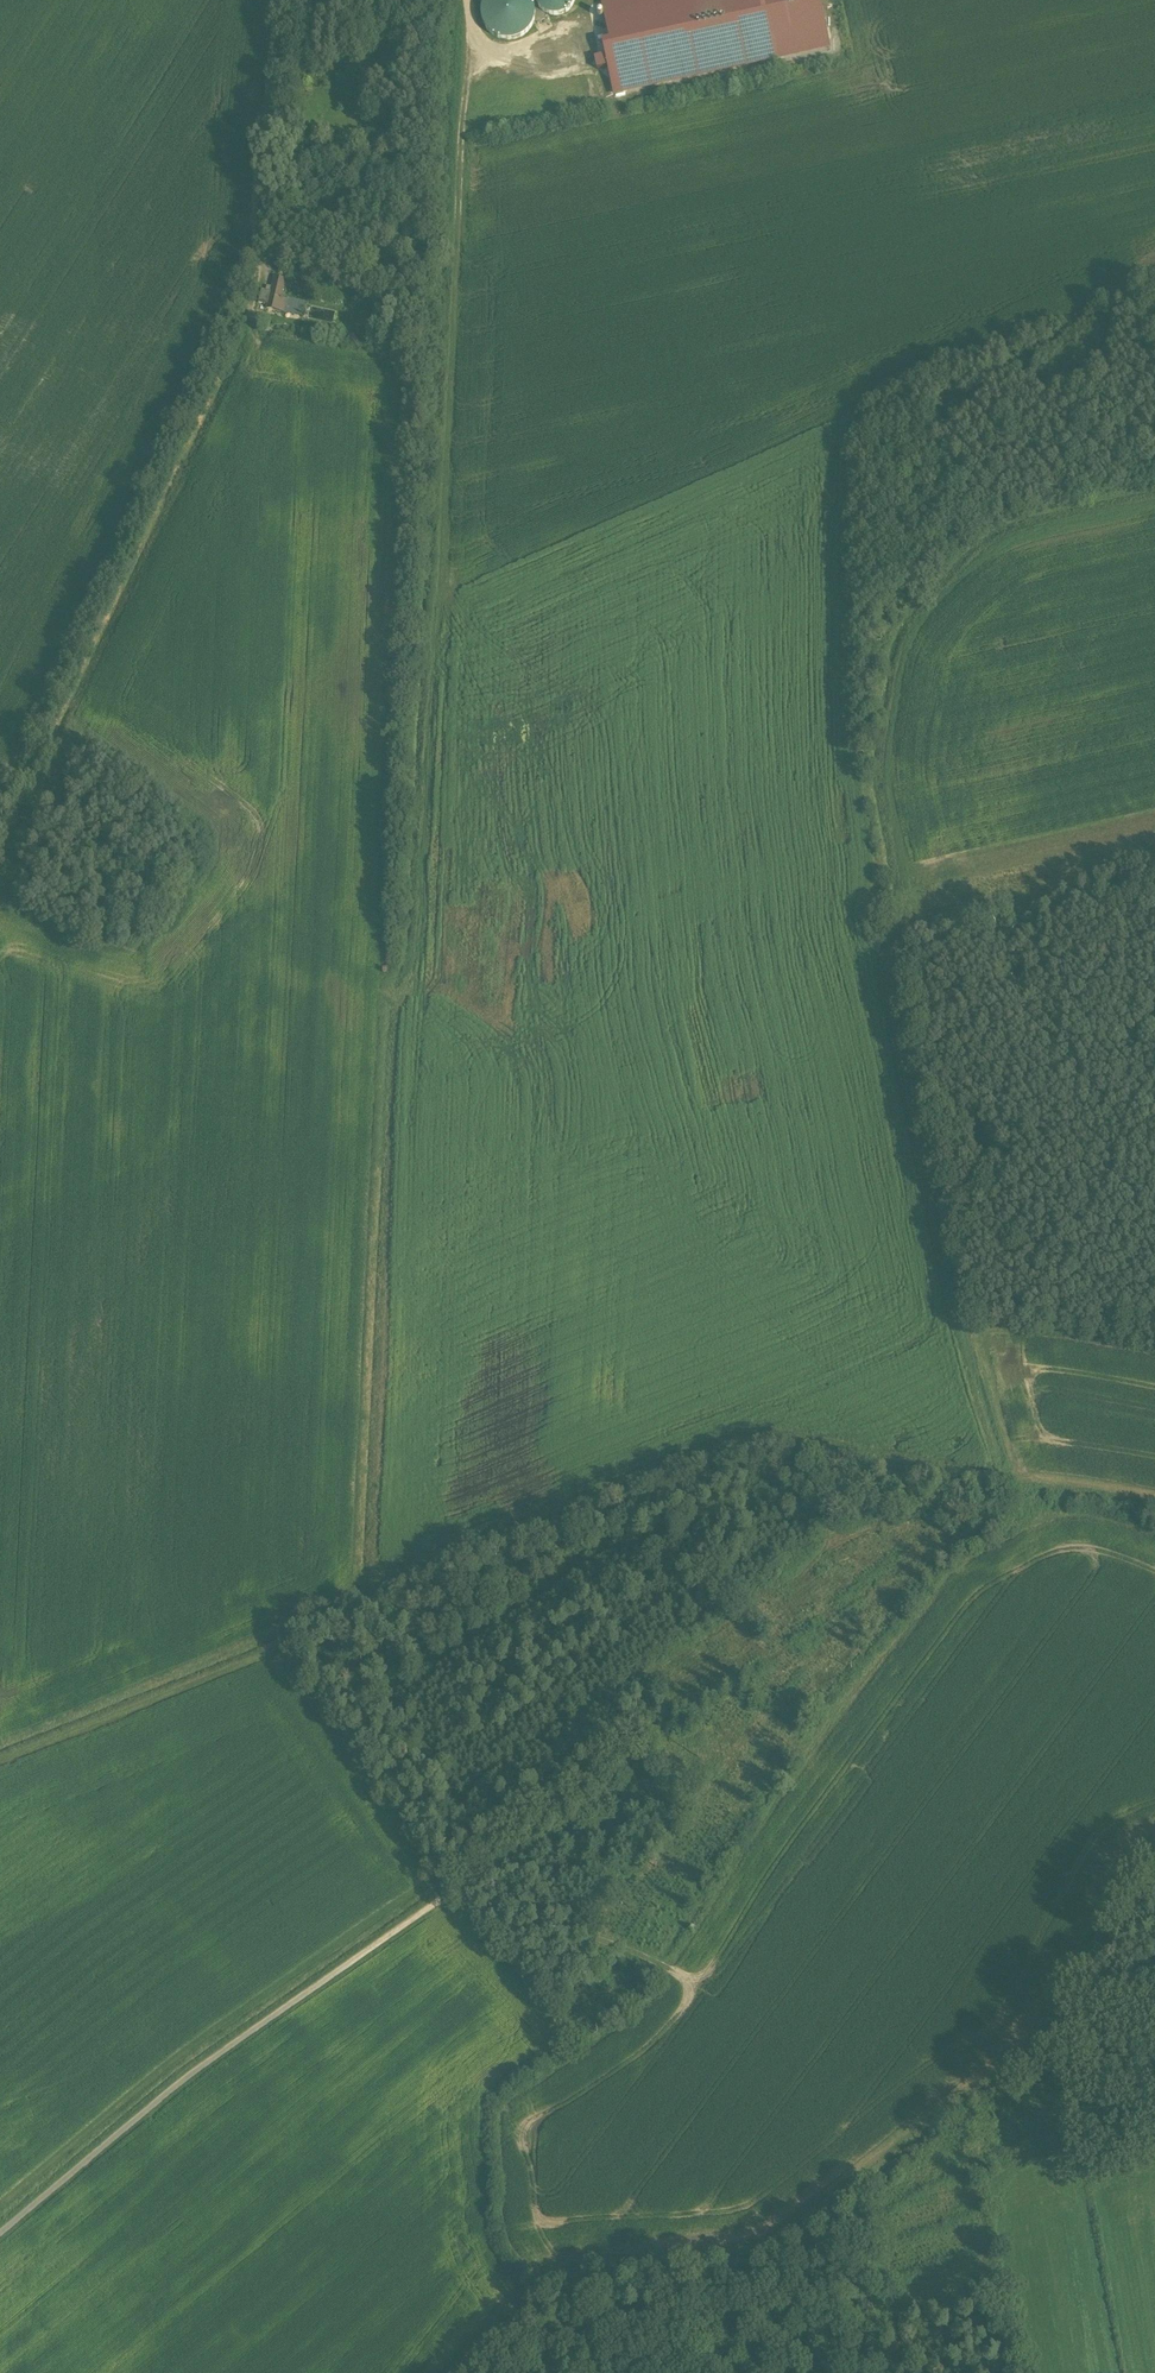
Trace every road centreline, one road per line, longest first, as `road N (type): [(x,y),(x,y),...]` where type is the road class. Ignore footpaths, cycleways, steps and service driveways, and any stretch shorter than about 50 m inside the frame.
road 1 (unclassified): [(0,2232),(198,2068),(444,1896)]
road 2 (track): [(282,0),(255,293)]

